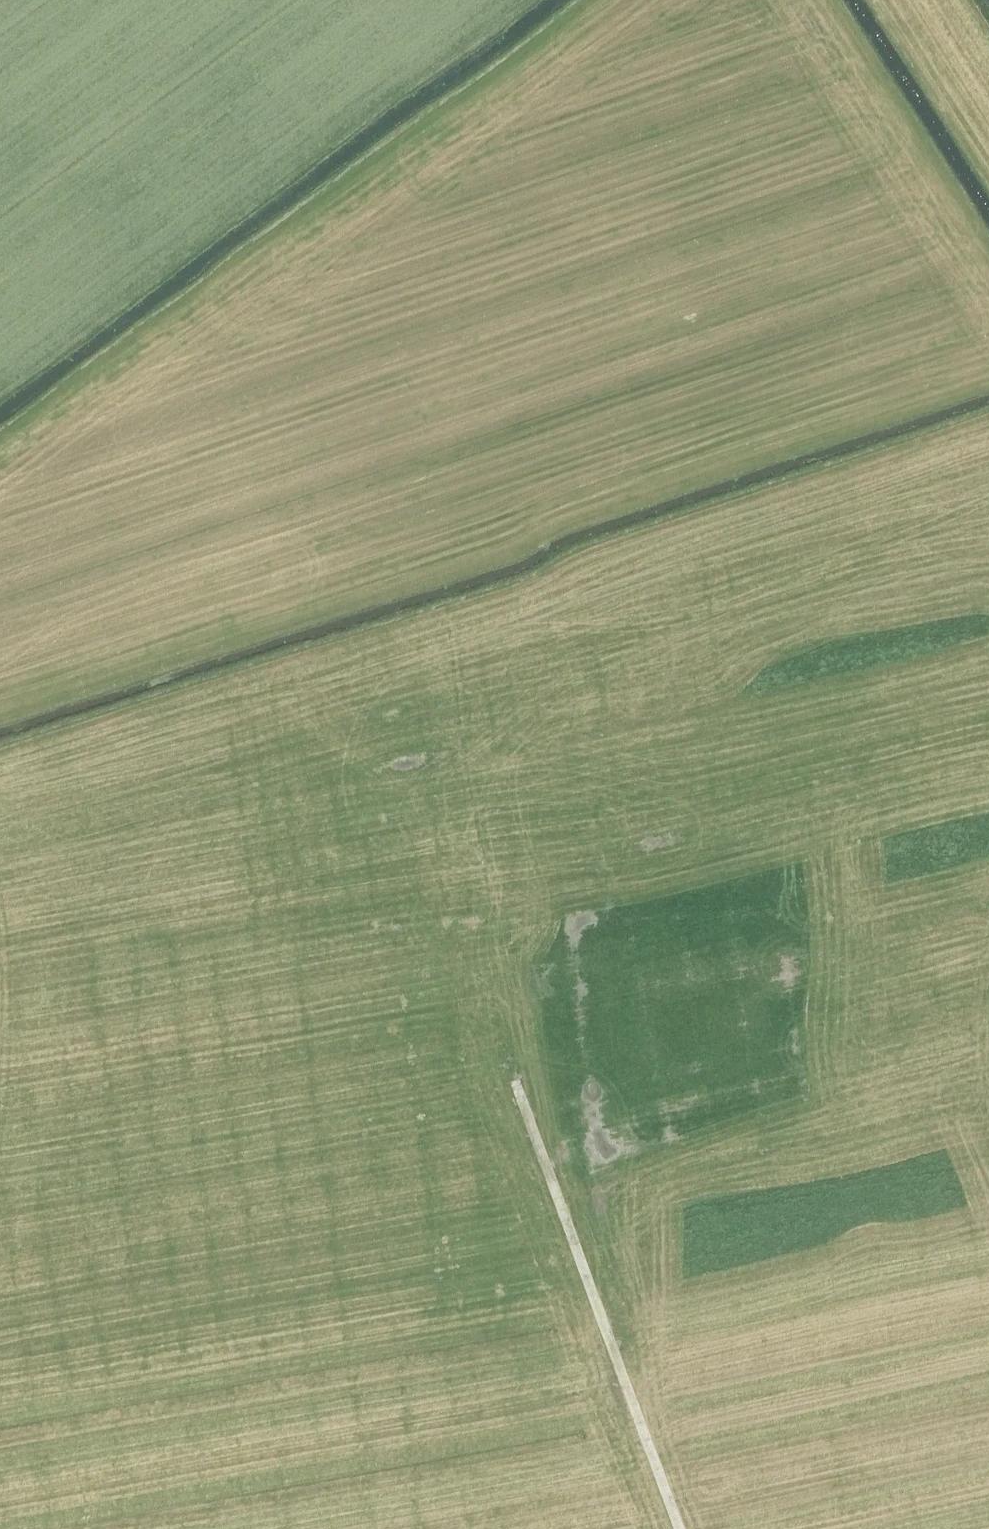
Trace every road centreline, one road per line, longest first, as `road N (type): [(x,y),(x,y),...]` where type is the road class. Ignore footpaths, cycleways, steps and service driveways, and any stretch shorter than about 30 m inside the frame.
road 1 (track): [(518,1087),(679,1528)]

